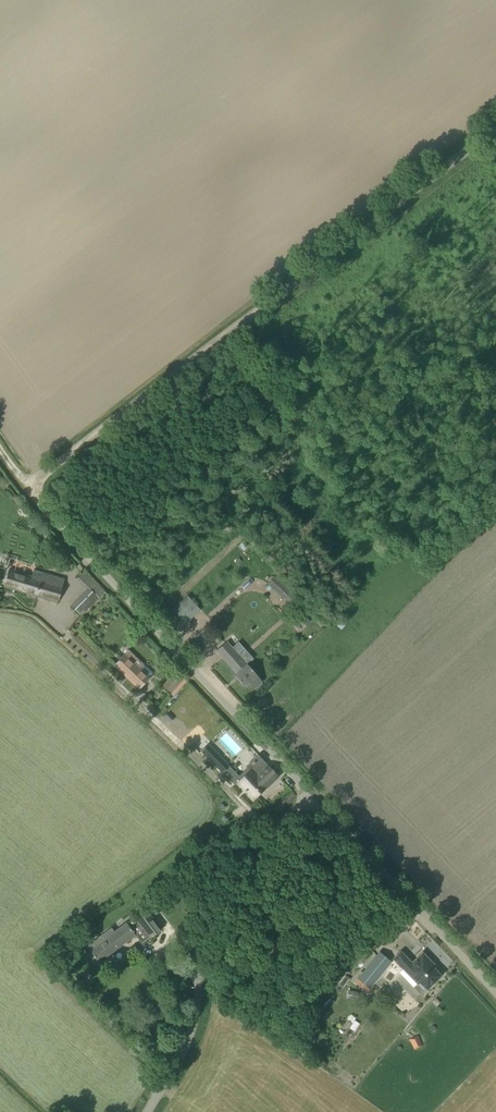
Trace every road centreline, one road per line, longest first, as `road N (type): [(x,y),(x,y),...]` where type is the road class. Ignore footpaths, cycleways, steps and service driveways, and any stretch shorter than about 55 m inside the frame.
road 1 (track): [(495,128),(30,485)]
road 2 (unclassified): [(308,794),(30,485)]
road 3 (unclassified): [(147,1111),(194,1034),(209,949),(278,832)]
road 4 (unclassified): [(278,832),(68,638)]
road 5 (unclassified): [(495,987),(308,794)]

